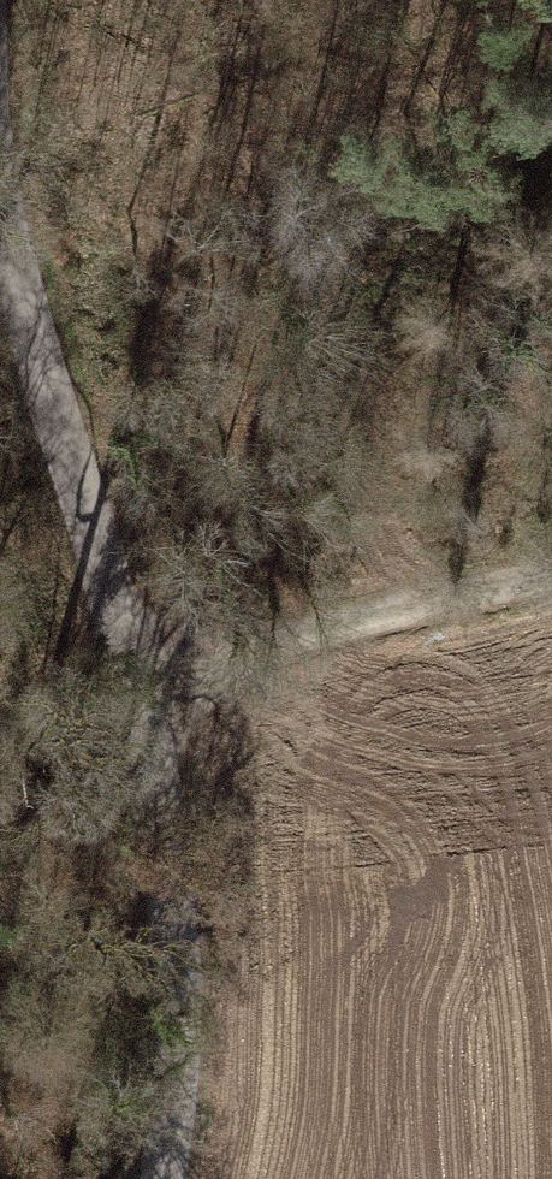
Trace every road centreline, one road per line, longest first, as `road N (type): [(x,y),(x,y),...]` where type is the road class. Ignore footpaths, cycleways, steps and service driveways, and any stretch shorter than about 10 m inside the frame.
road 1 (residential): [(0,180),(20,292),(150,725),(179,1086),(158,1178)]
road 2 (track): [(551,579),(299,637),(143,687)]

